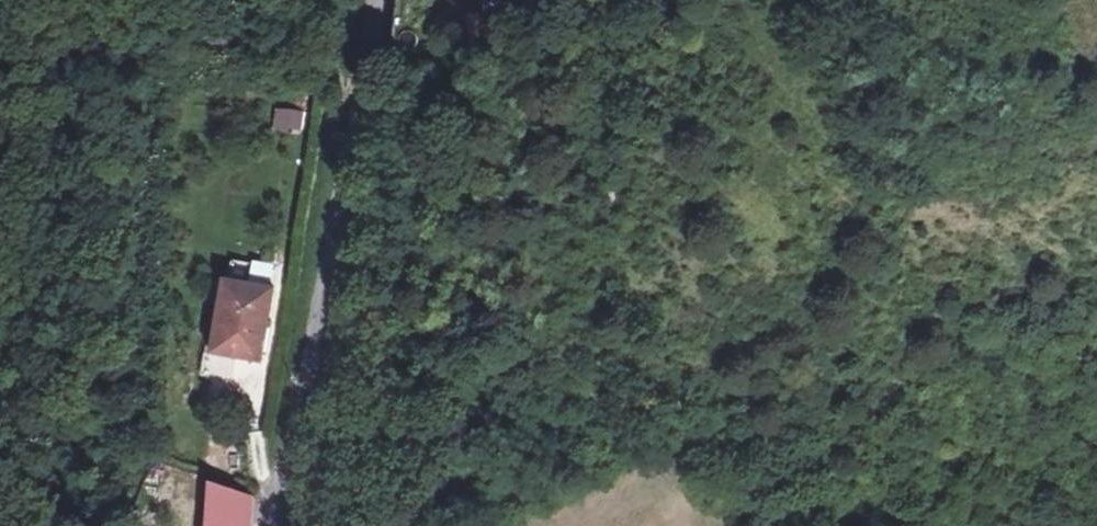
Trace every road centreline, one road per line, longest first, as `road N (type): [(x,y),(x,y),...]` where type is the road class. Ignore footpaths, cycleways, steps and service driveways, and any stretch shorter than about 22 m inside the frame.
road 1 (residential): [(269,525),(305,426),(353,173),(376,0)]

